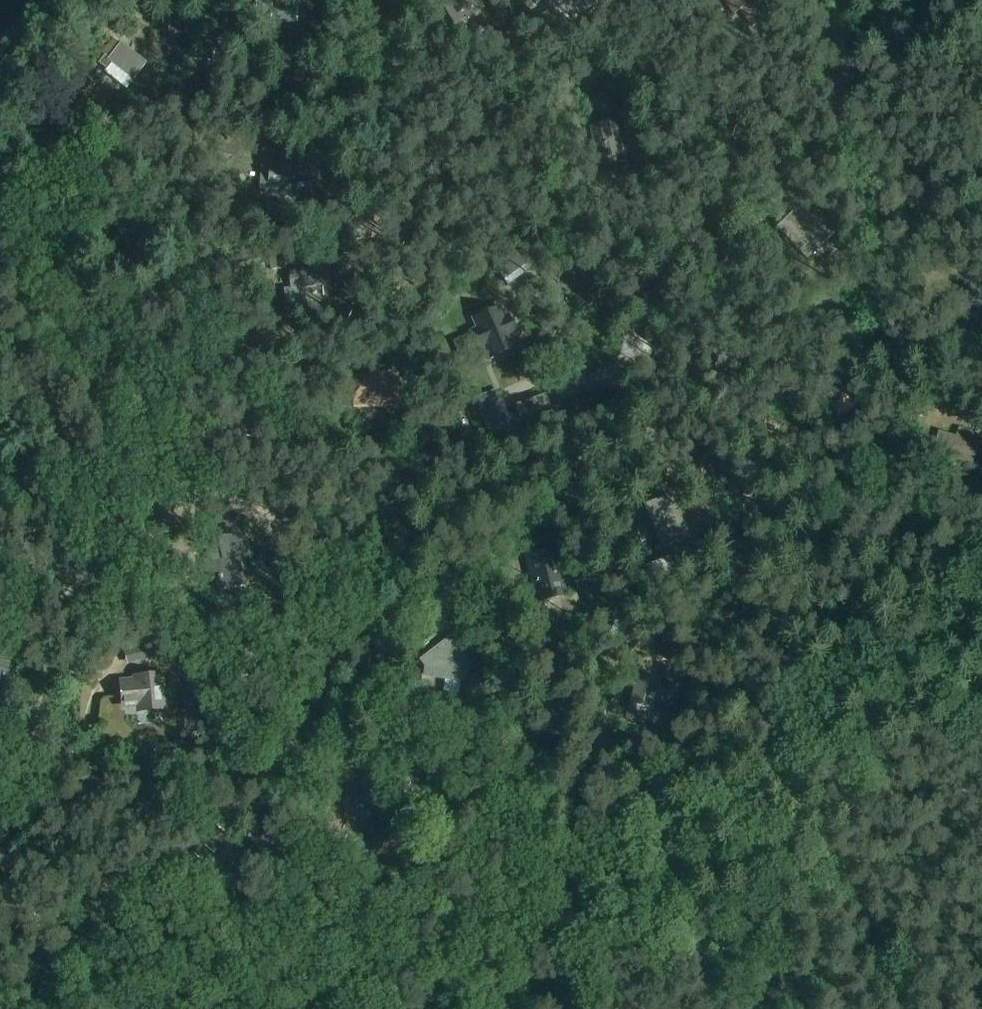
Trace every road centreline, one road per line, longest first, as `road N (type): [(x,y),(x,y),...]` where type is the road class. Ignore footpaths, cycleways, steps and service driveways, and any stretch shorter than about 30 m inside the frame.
road 1 (track): [(0,881),(68,819),(139,770),(241,778),(285,755),(379,587),(517,471),(664,374),(672,362),(664,278),(669,256),(810,144),(825,127),(845,62),(910,0)]
road 2 (track): [(833,105),(903,330),(951,384),(981,396)]
road 3 (track): [(664,278),(609,267),(556,237),(448,137)]
road 4 (track): [(770,1008),(684,866),(655,793)]
road 5 (track): [(379,587),(327,568),(276,517),(209,508)]
road 6 (track): [(102,792),(92,729),(109,655)]

